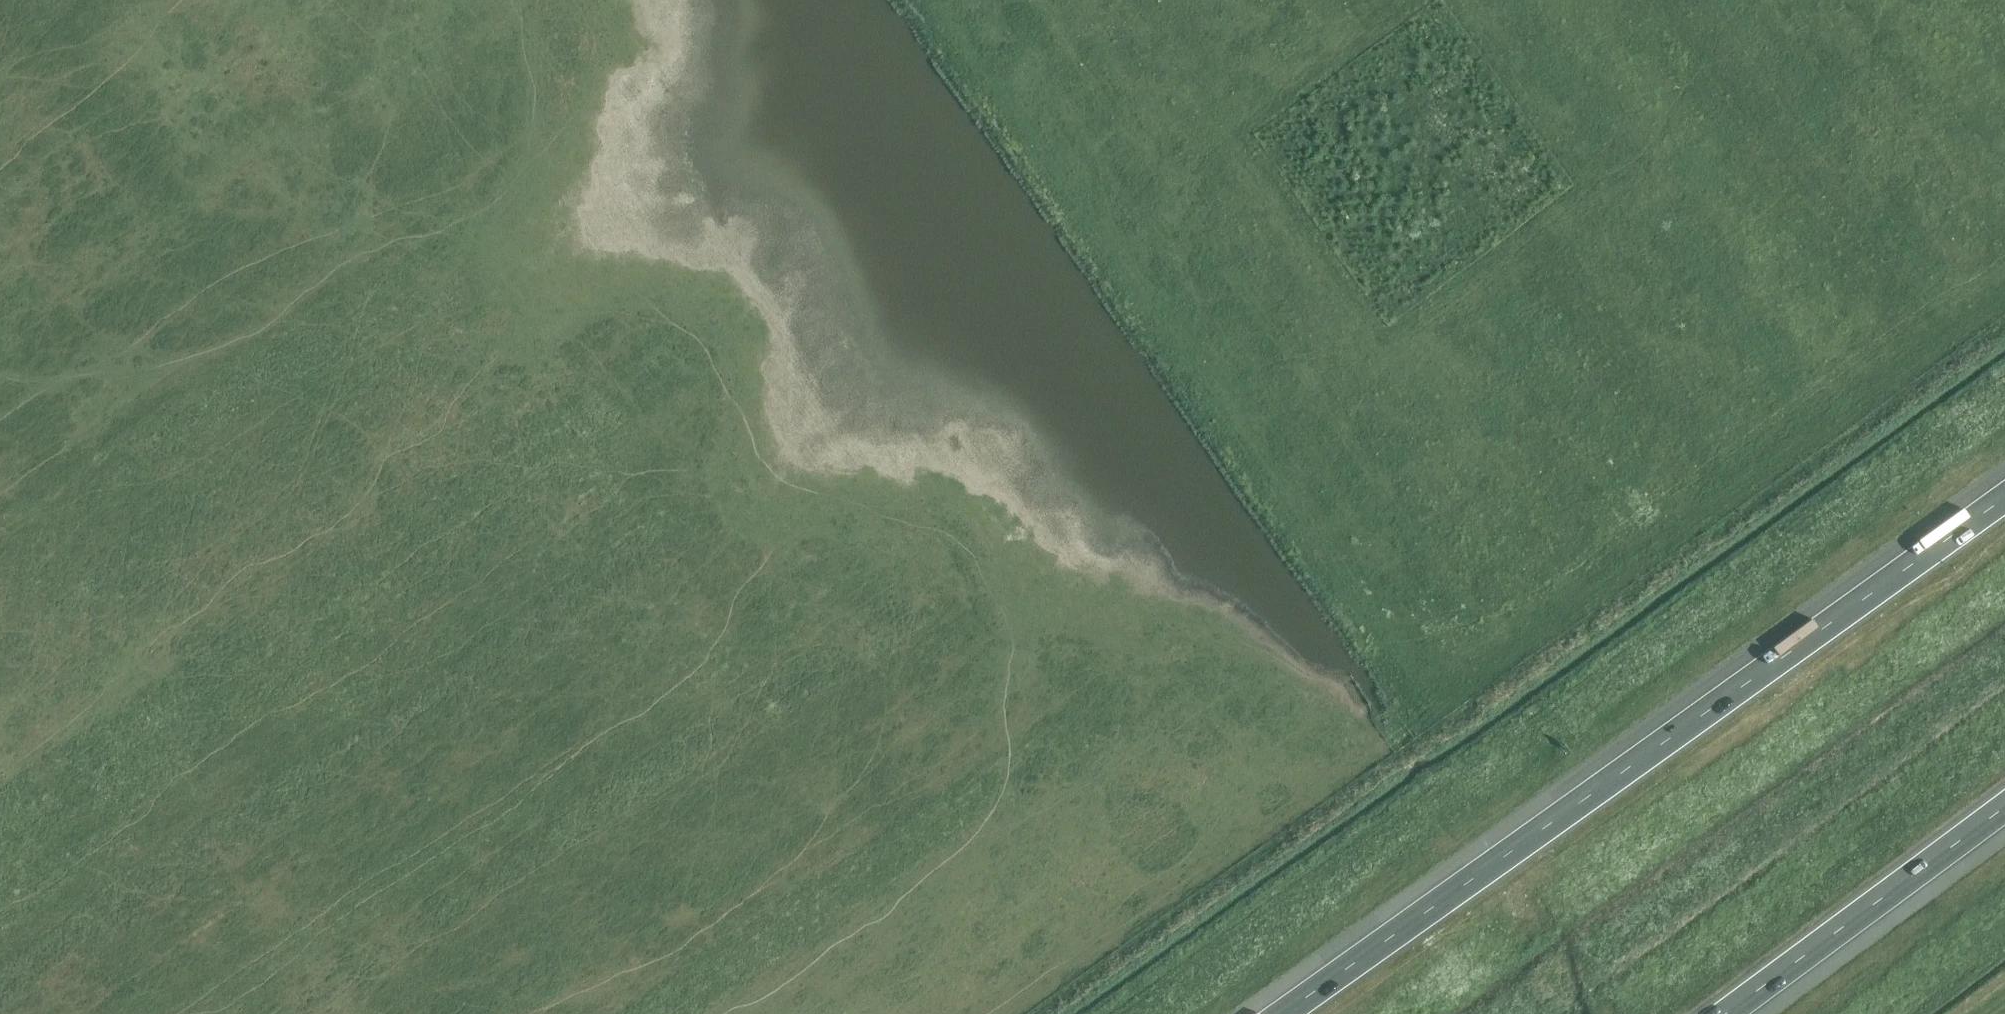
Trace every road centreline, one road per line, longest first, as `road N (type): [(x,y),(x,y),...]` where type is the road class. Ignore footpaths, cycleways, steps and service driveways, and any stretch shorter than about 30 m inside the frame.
road 1 (motorway): [(2004,491),(1274,1013)]
road 2 (motorway): [(1726,1013),(2004,809)]

